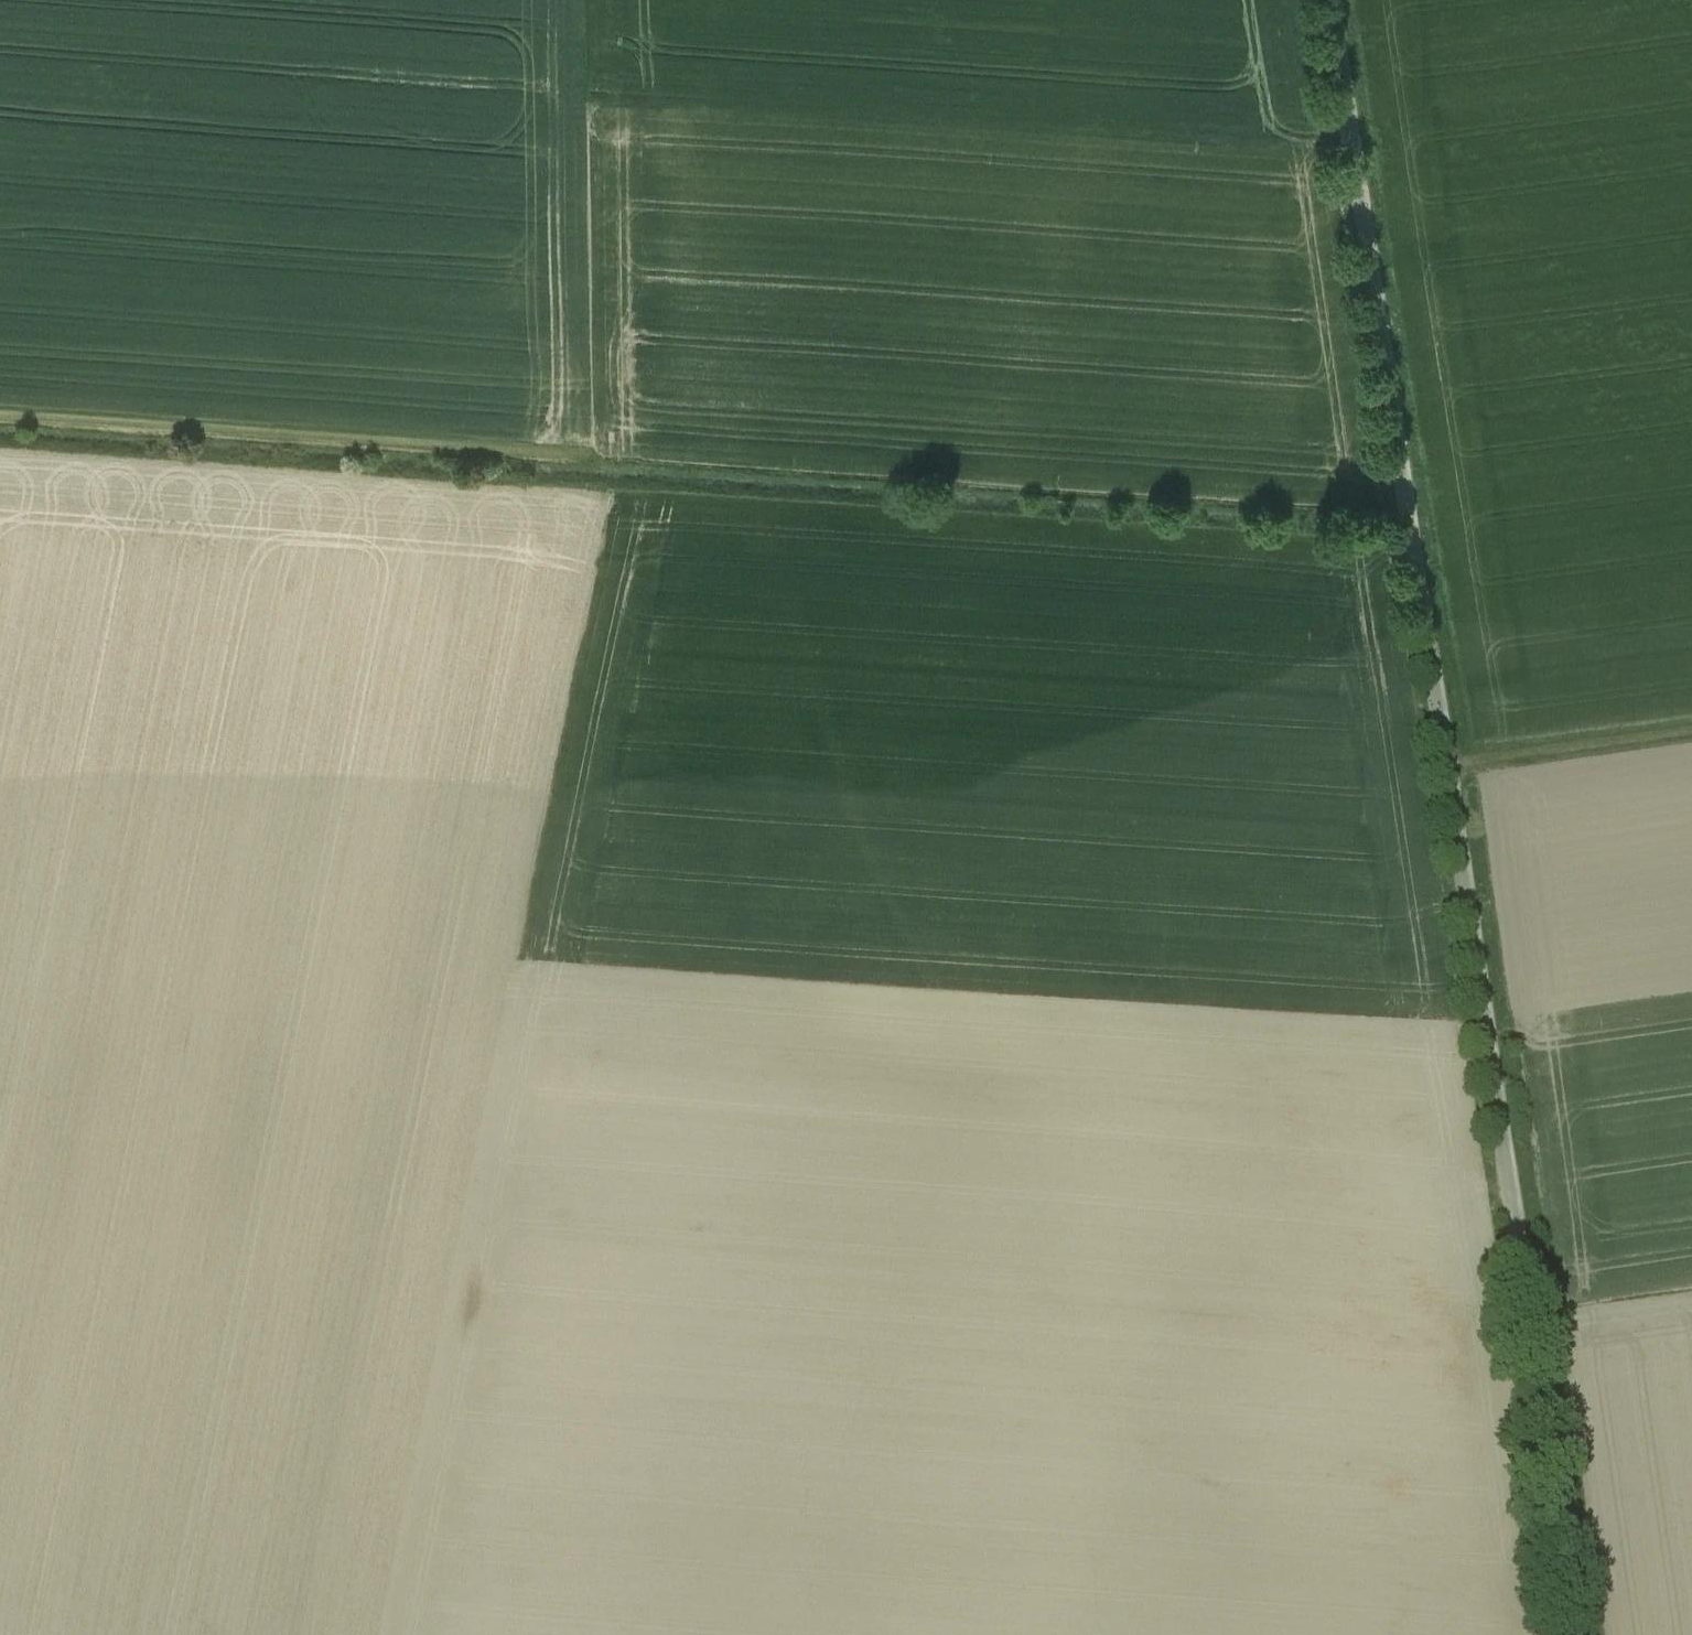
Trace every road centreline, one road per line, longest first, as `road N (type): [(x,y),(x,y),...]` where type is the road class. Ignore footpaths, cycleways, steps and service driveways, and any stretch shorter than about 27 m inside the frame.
road 1 (unclassified): [(1330,0),(1576,1634)]
road 2 (track): [(1446,764),(1691,730)]

